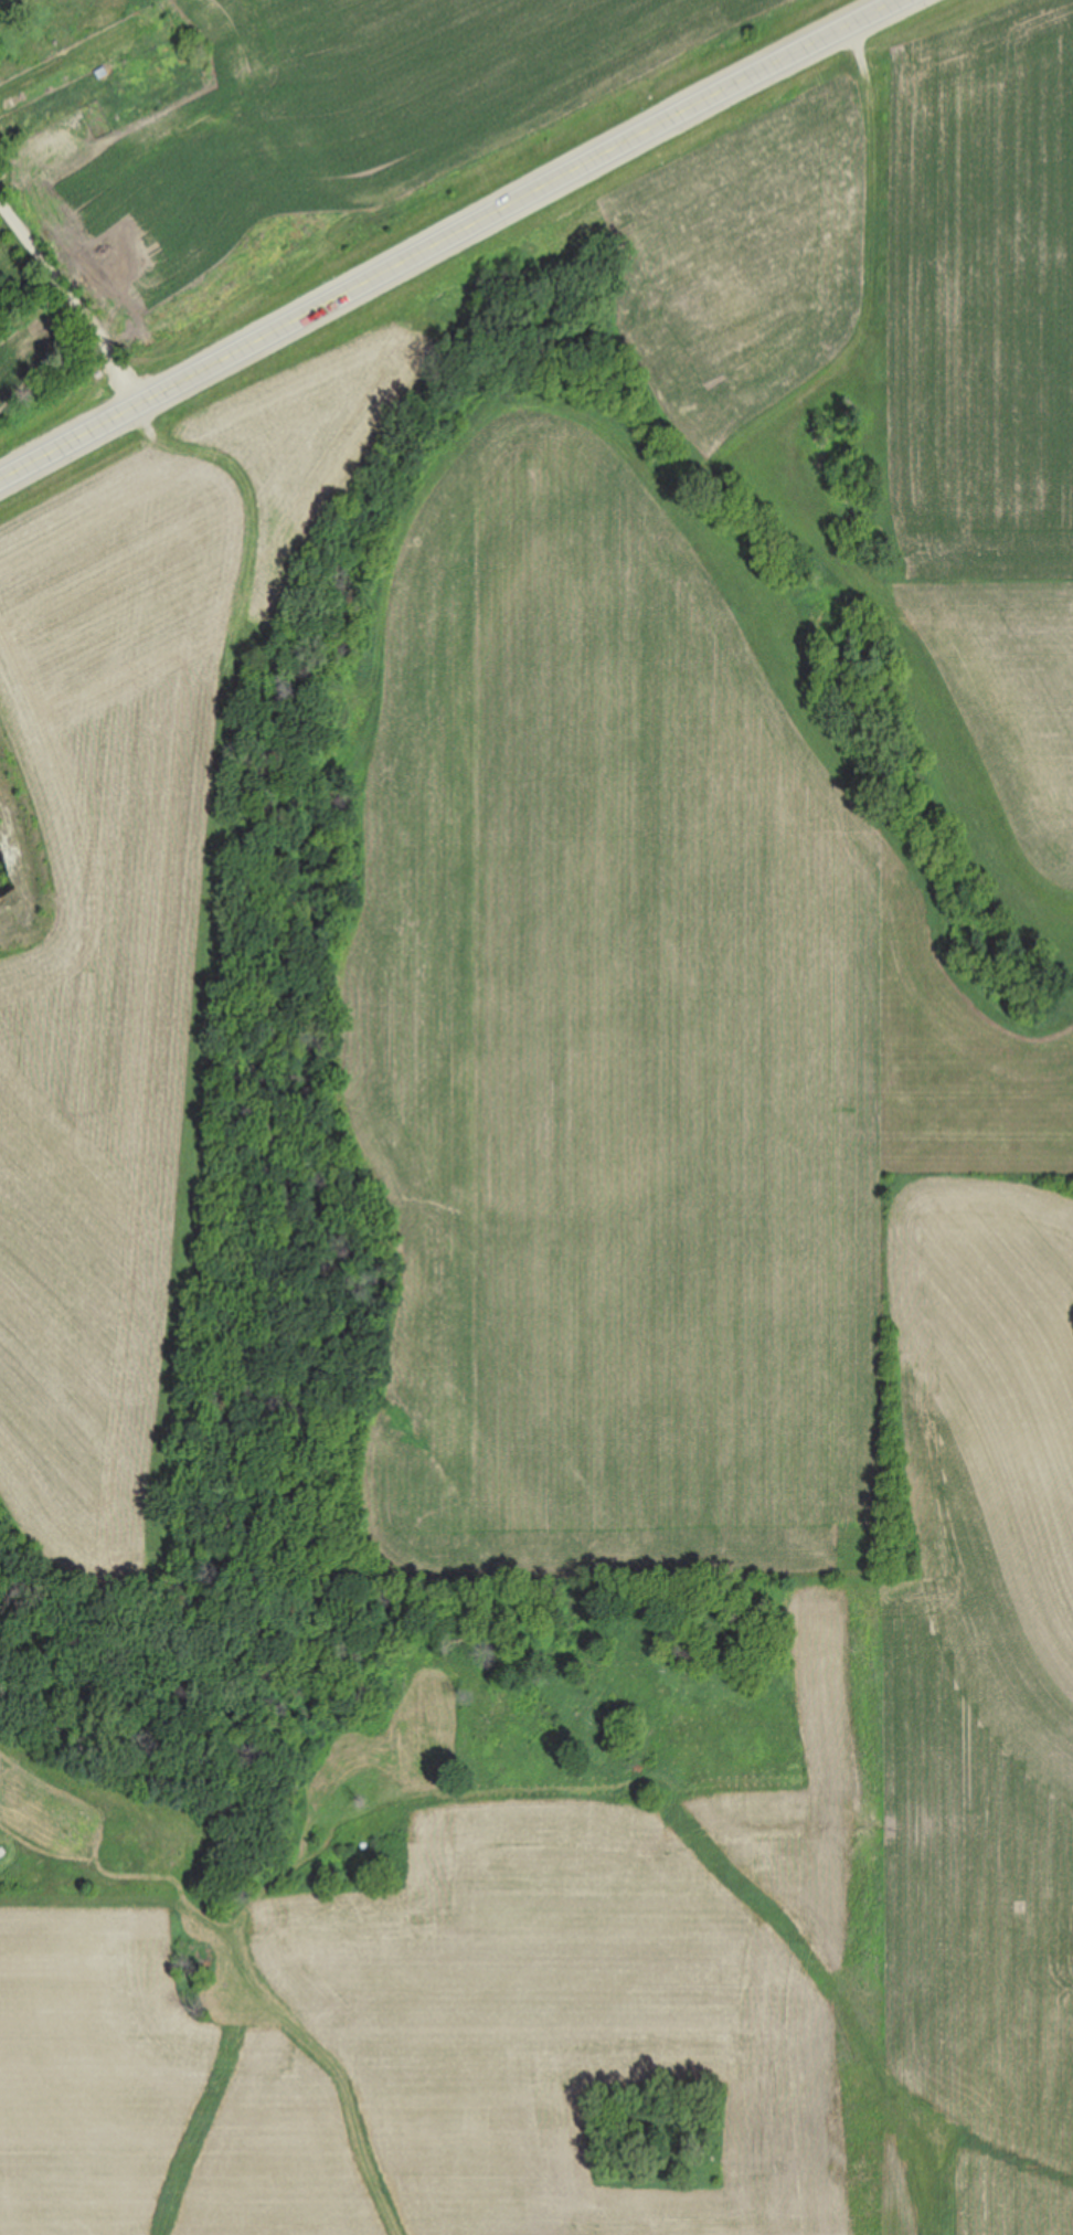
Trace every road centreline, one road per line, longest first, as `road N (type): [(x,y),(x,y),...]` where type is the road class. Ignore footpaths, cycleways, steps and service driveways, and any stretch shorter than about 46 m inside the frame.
road 1 (primary): [(0,487),(913,0)]

